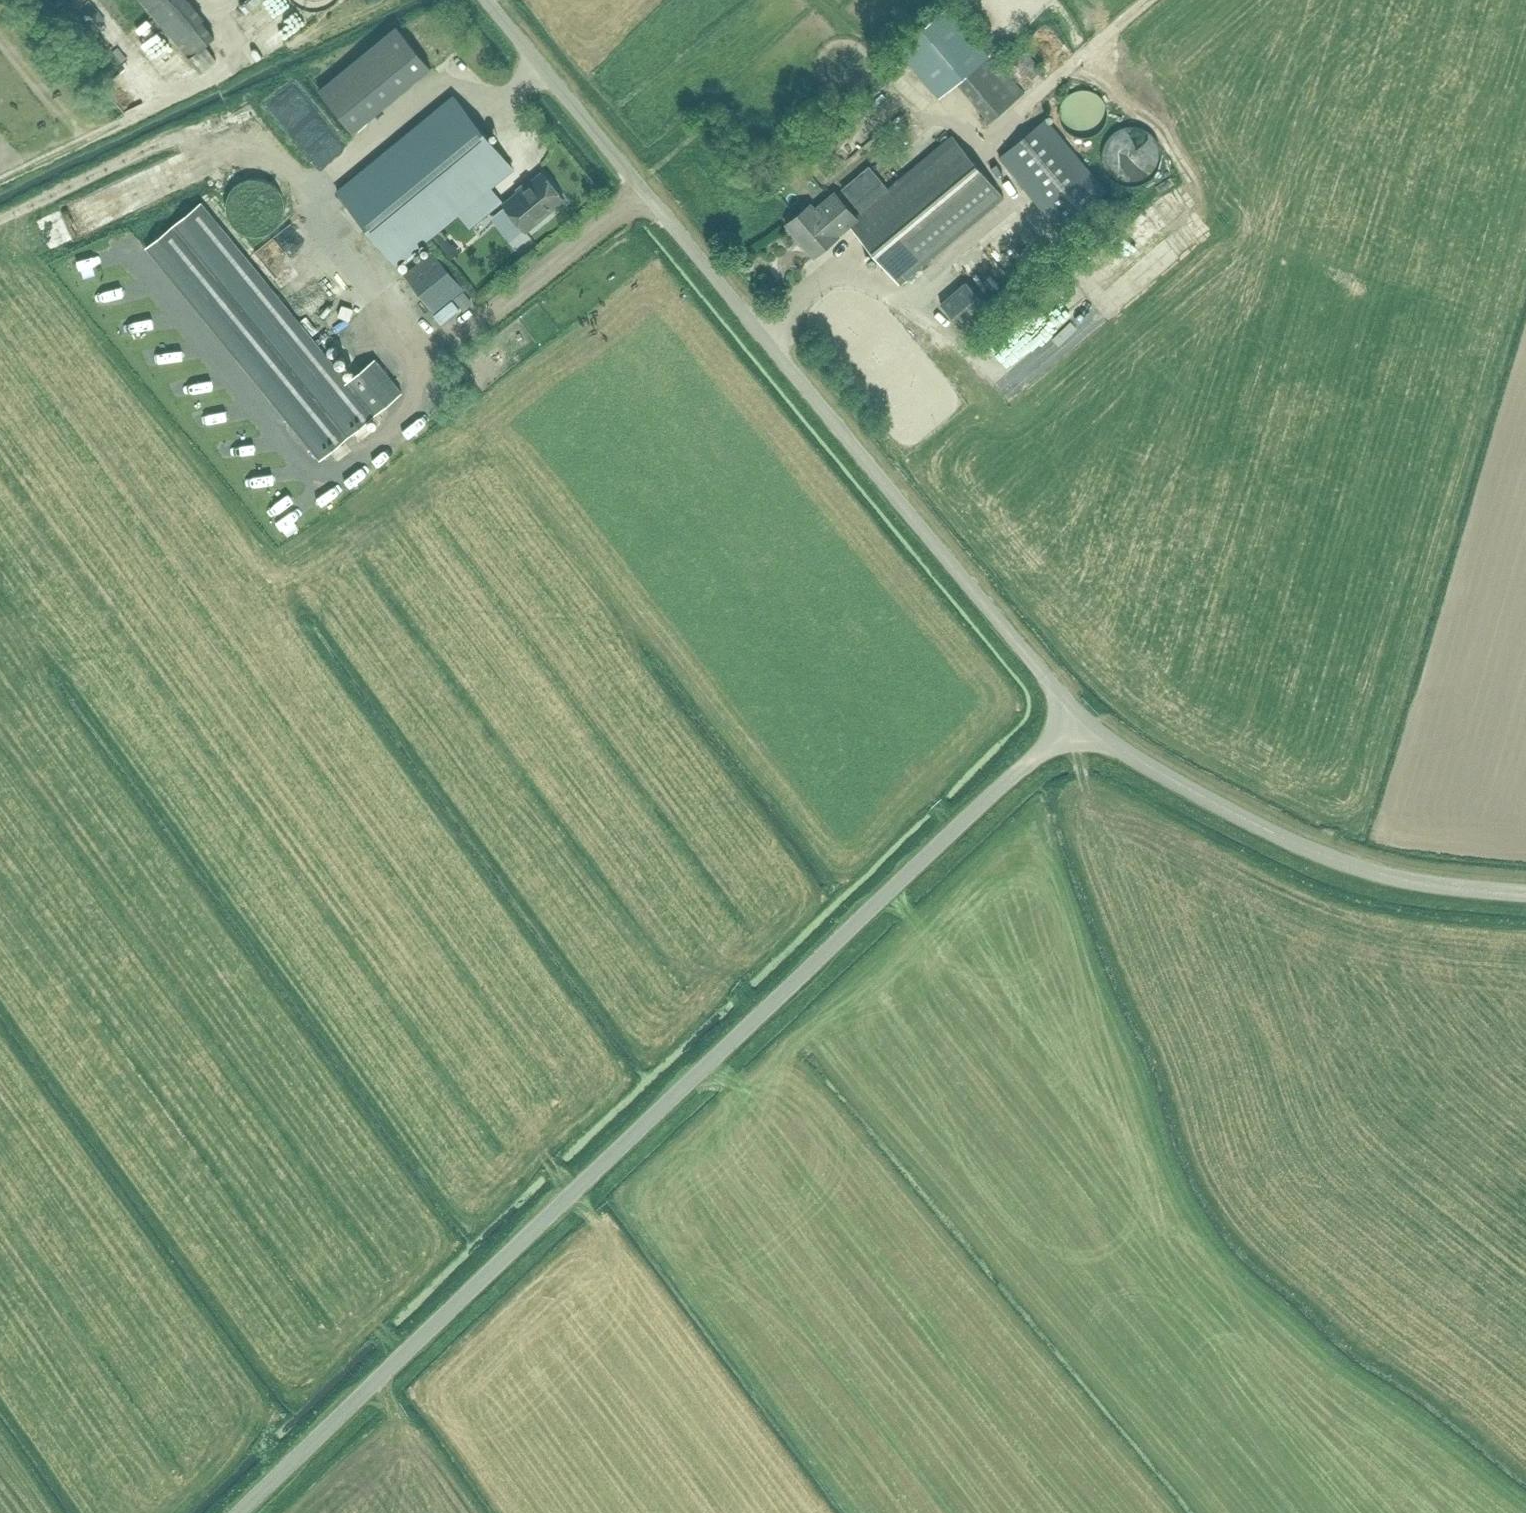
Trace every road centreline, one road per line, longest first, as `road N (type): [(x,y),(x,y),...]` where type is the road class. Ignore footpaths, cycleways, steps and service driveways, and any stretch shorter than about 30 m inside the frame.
road 1 (unclassified): [(230,1512),(1078,718)]
road 2 (unclassified): [(1078,718),(484,0)]
road 3 (unclassified): [(1525,891),(1435,883),(1312,848),(1156,771),(1078,718)]

